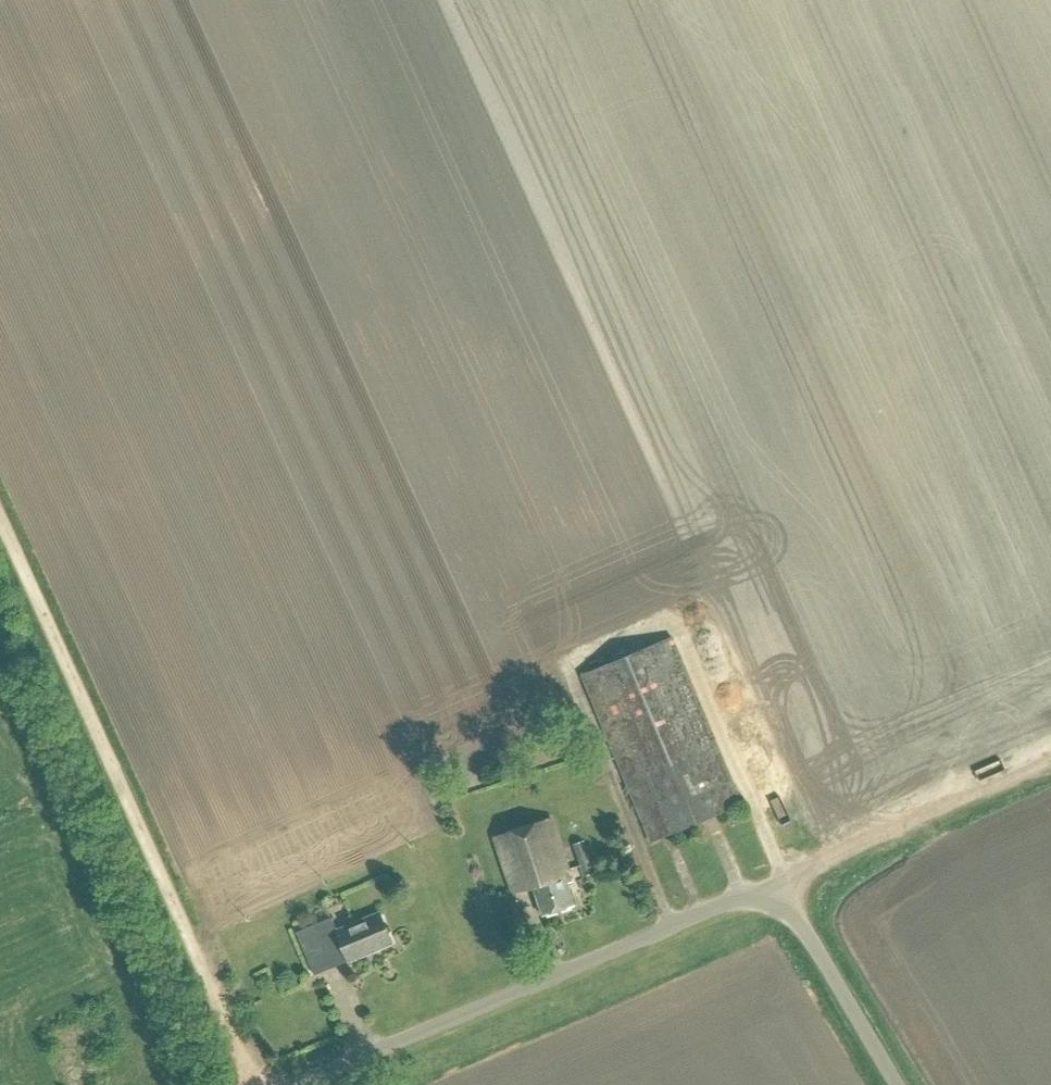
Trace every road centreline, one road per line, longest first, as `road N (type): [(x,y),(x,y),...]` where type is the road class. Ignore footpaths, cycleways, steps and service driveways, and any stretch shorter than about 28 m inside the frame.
road 1 (unclassified): [(895,1084),(779,885),(292,1084)]
road 2 (track): [(261,1084),(0,523)]

